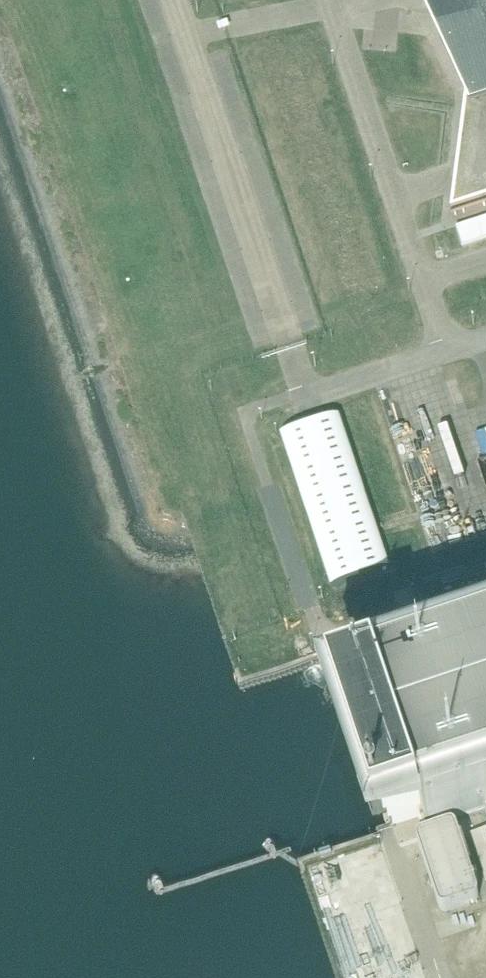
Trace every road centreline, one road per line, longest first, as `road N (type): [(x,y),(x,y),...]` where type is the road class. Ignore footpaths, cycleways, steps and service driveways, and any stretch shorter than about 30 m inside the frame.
road 1 (unclassified): [(485,335),(321,388),(306,385),(172,0)]

